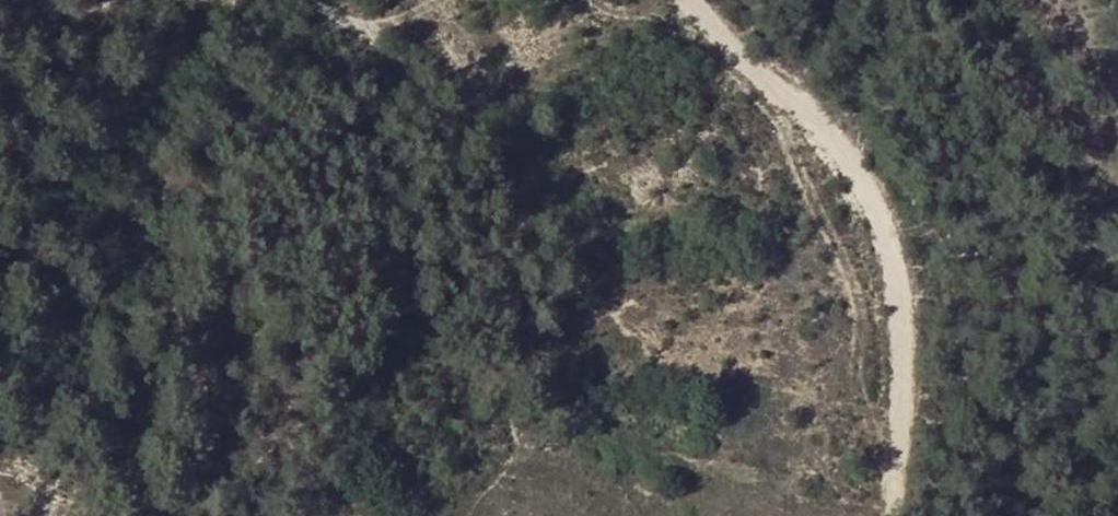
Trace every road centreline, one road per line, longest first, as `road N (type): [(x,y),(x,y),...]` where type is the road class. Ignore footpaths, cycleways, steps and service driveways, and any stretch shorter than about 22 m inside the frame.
road 1 (track): [(888,515),(899,390),(897,292),(876,203),(814,110),(737,61),(693,0)]
road 2 (track): [(433,0),(379,23),(338,17),(307,0)]

